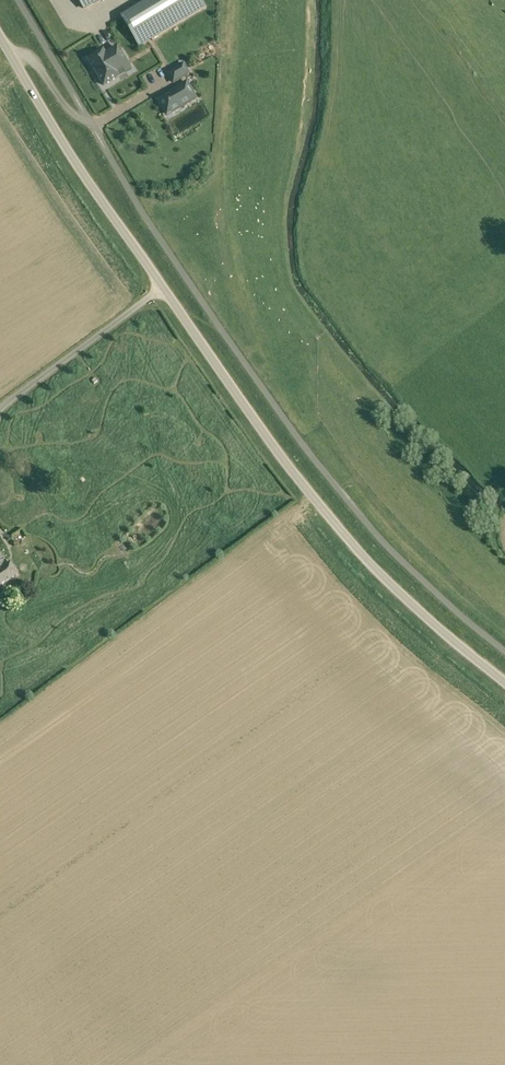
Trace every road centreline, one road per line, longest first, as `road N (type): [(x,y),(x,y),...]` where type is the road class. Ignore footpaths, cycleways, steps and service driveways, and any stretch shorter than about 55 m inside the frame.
road 1 (unclassified): [(504,683),(378,572),(310,493),(74,161),(0,36)]

